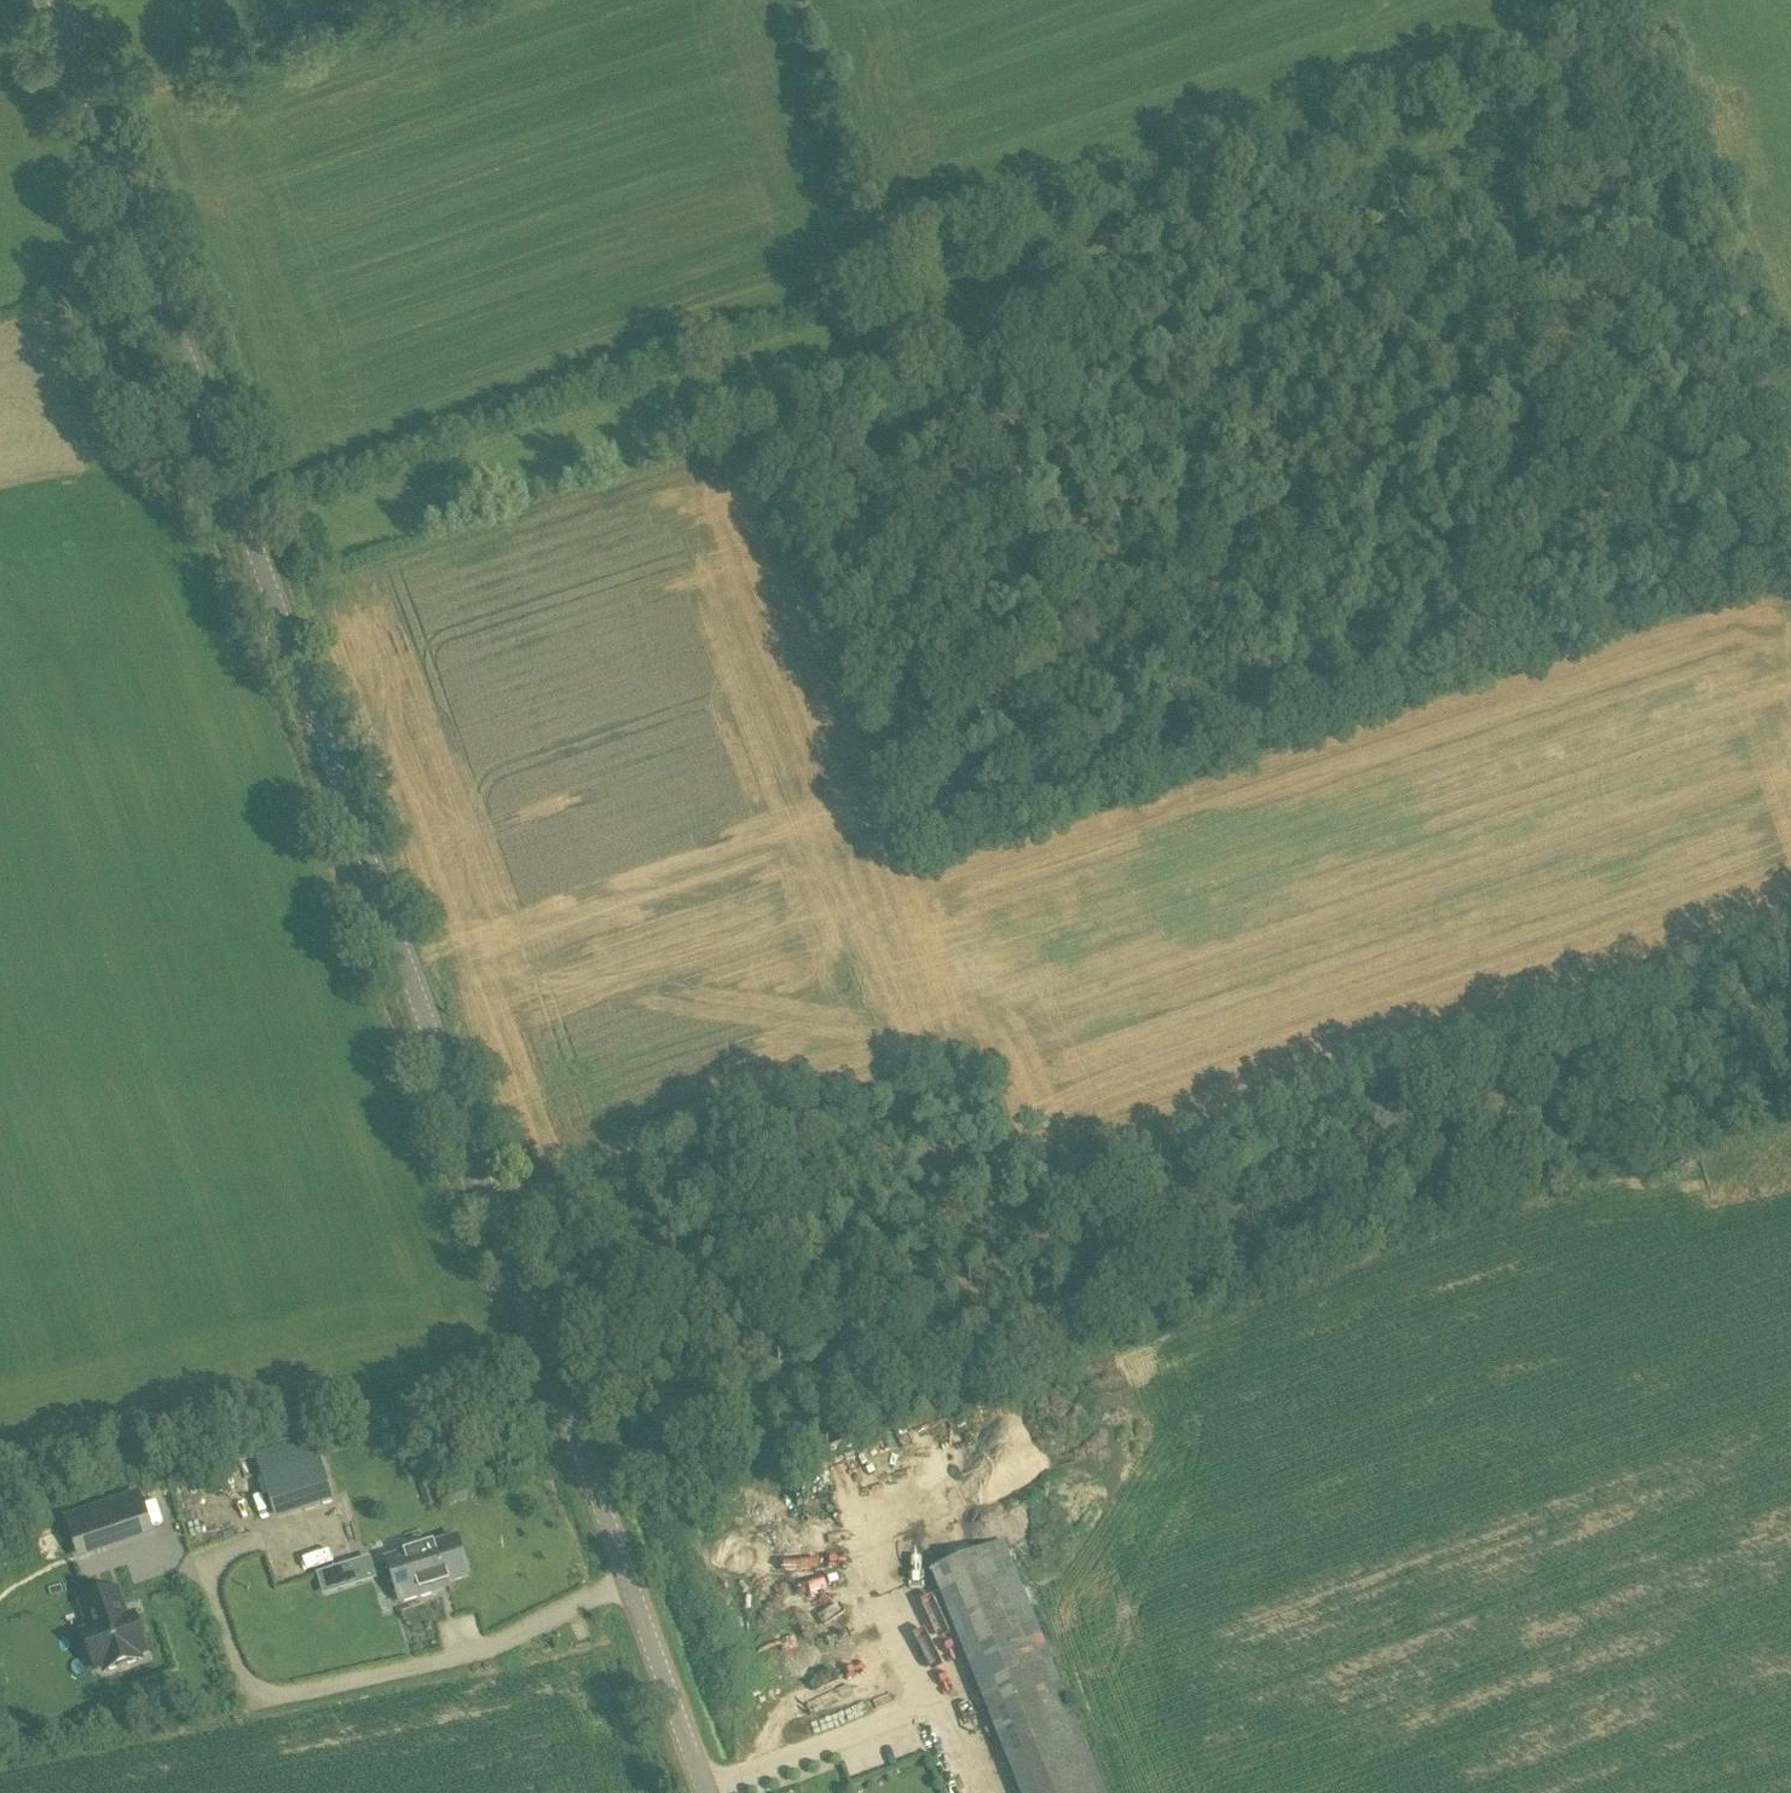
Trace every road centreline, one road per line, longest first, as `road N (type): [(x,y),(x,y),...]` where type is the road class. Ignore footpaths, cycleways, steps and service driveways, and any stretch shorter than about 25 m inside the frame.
road 1 (tertiary): [(714,1792),(57,0)]
road 2 (track): [(1639,0),(1790,455)]

